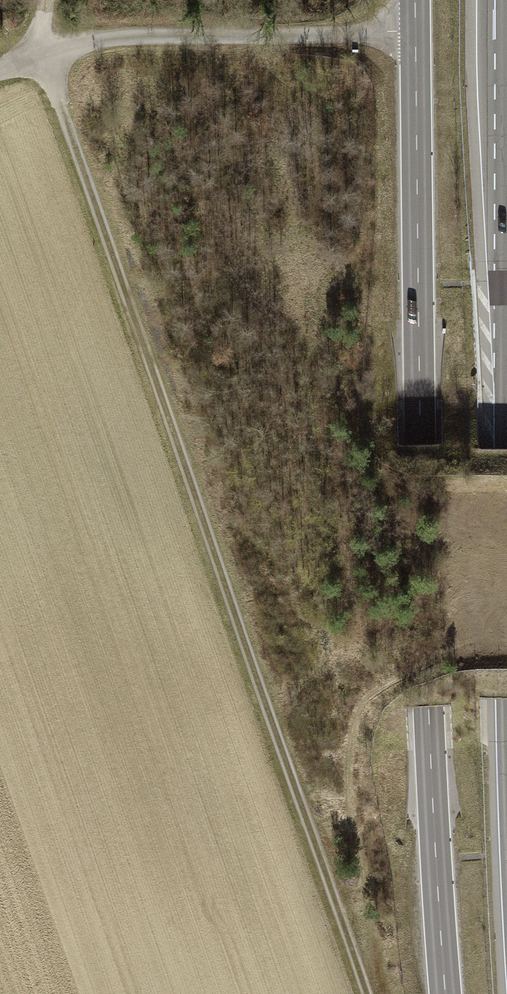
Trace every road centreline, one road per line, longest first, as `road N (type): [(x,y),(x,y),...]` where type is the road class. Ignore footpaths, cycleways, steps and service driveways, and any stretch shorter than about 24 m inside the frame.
road 1 (primary): [(446,993),(429,705),(414,0)]
road 2 (track): [(42,56),(363,993)]
road 3 (trunk): [(504,0),(506,759)]
road 4 (track): [(0,73),(98,41),(415,36)]

